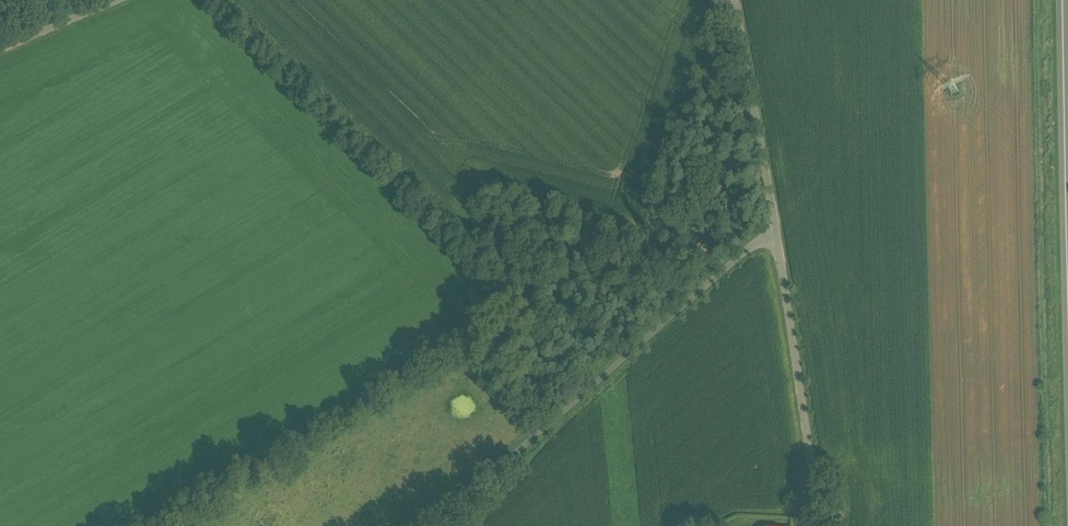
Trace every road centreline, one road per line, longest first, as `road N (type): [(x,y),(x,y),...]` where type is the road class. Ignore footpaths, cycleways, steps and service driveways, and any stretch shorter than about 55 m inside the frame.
road 1 (unclassified): [(785,215),(416,525)]
road 2 (unclassified): [(816,525),(785,215)]
road 3 (unclassified): [(785,215),(749,0)]
road 4 (unclassified): [(0,45),(112,0)]

